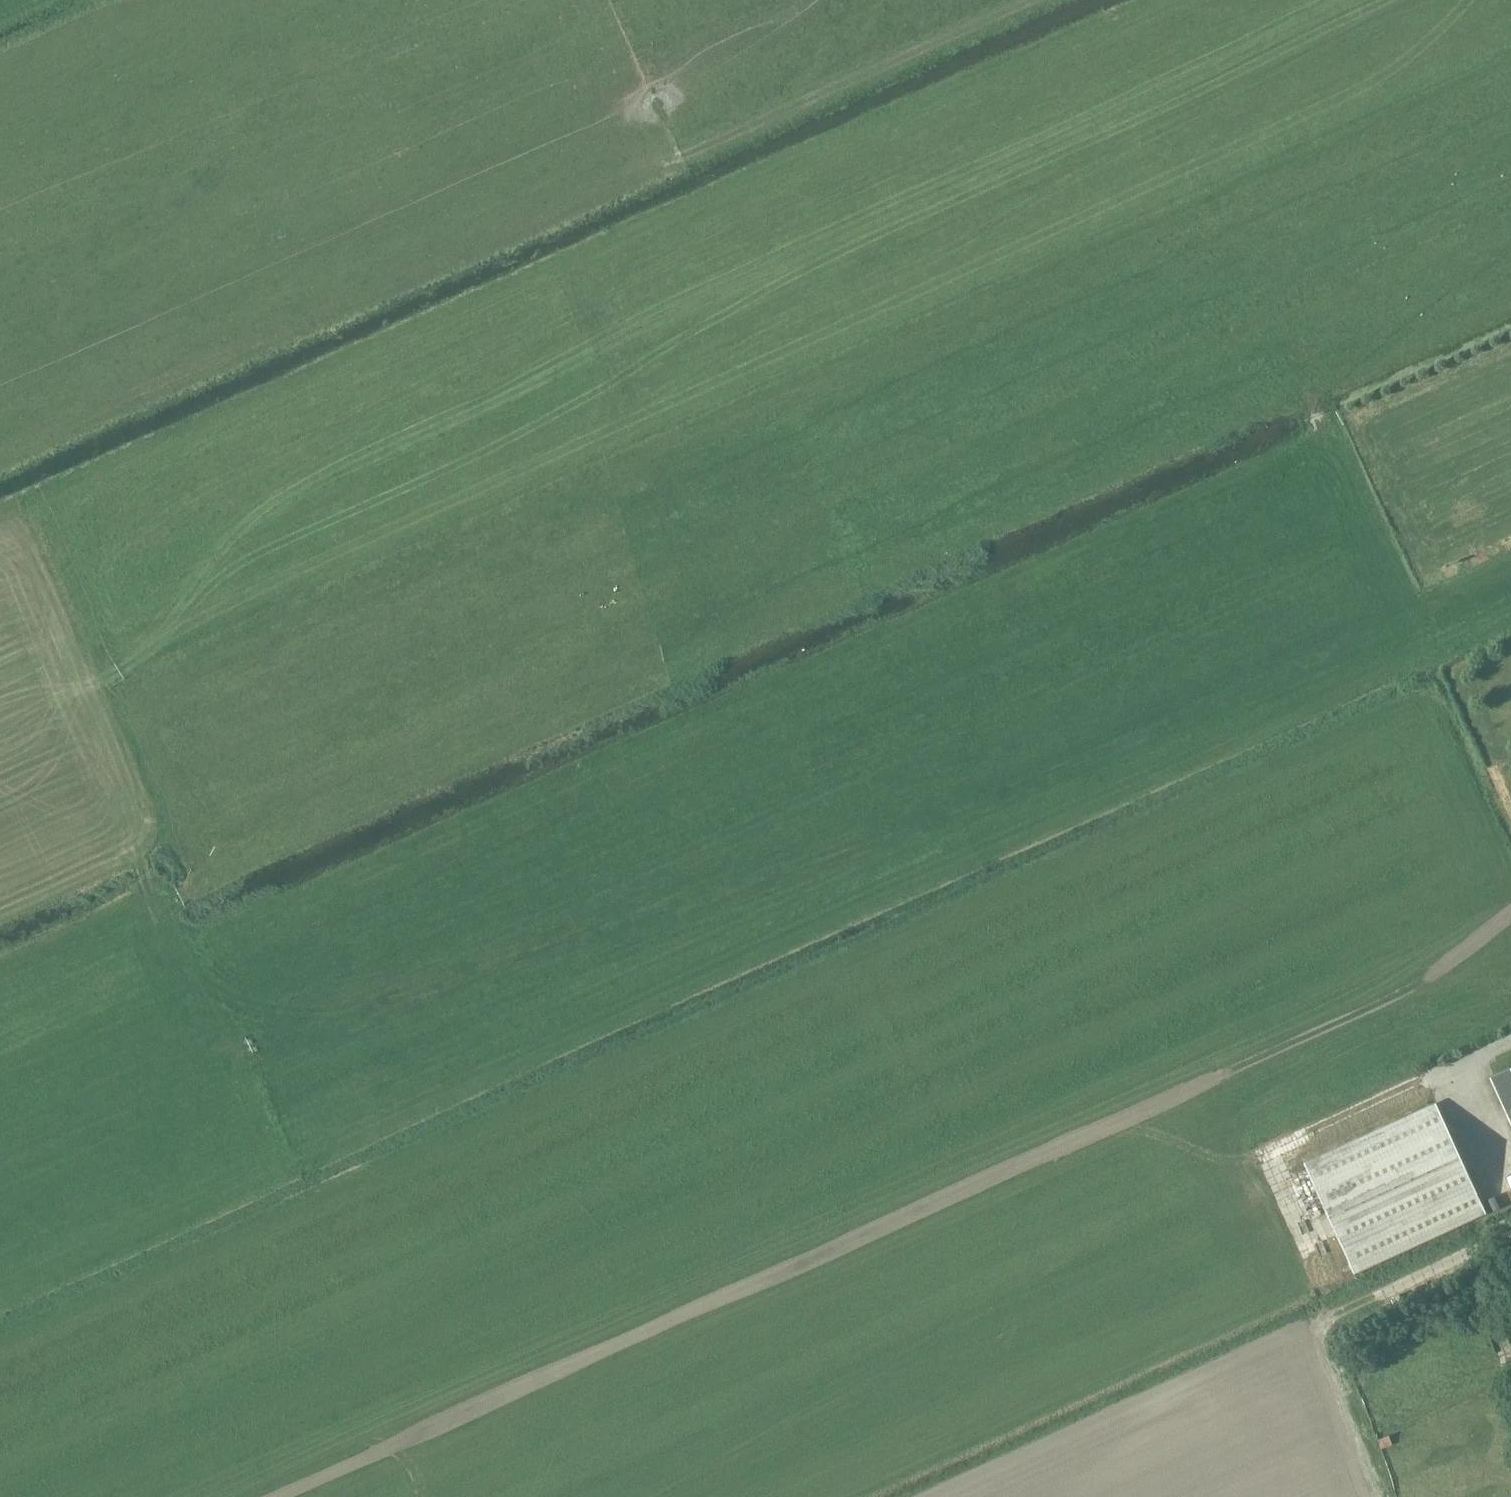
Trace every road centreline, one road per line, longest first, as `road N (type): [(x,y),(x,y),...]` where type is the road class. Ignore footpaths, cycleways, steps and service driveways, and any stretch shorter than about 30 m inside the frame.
road 1 (track): [(1109,778),(1510,590)]

